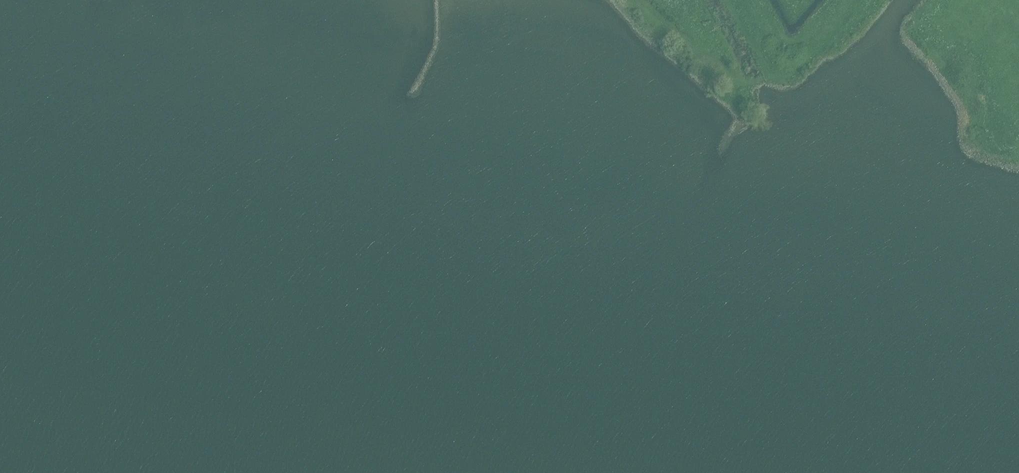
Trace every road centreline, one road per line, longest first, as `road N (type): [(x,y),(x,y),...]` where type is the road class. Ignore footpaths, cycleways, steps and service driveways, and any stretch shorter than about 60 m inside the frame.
road 1 (track): [(843,0),(816,59),(741,91),(636,0)]

